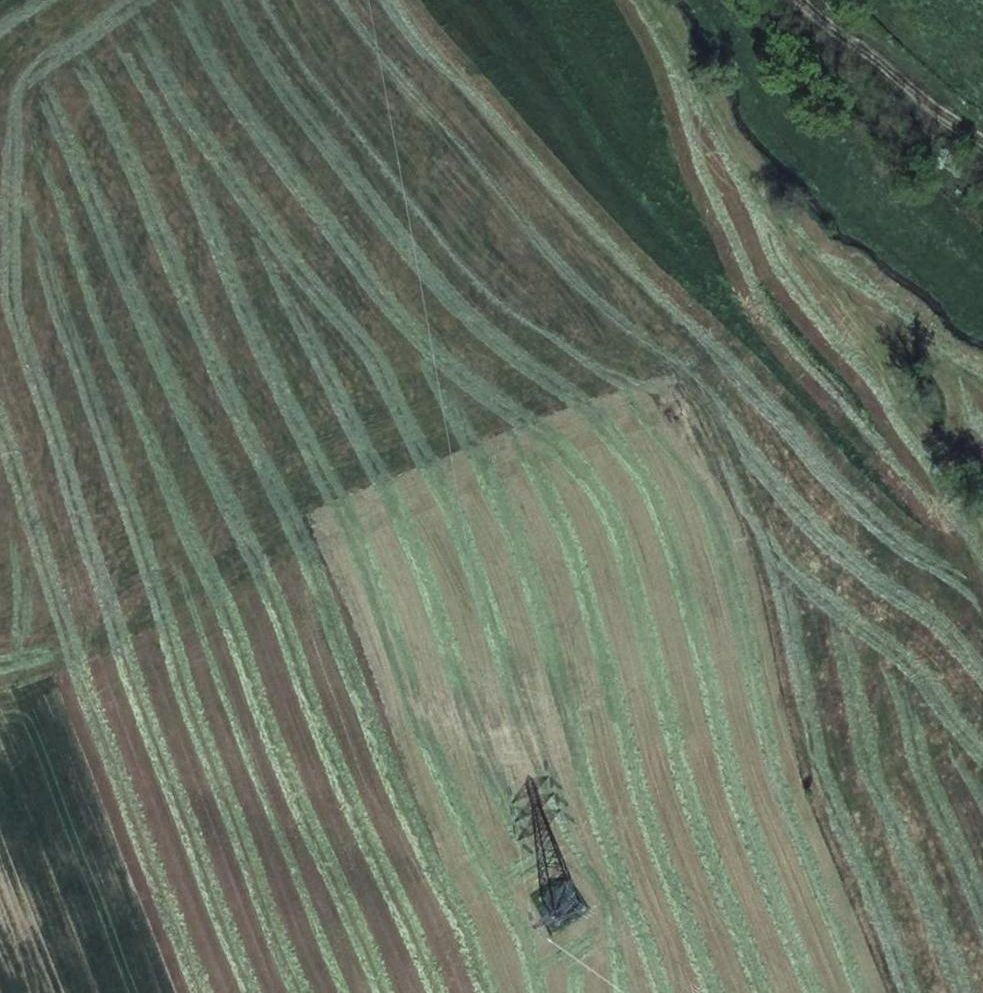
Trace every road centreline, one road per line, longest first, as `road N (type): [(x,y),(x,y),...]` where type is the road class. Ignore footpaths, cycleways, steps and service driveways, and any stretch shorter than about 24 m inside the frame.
road 1 (track): [(854,0),(982,113)]

